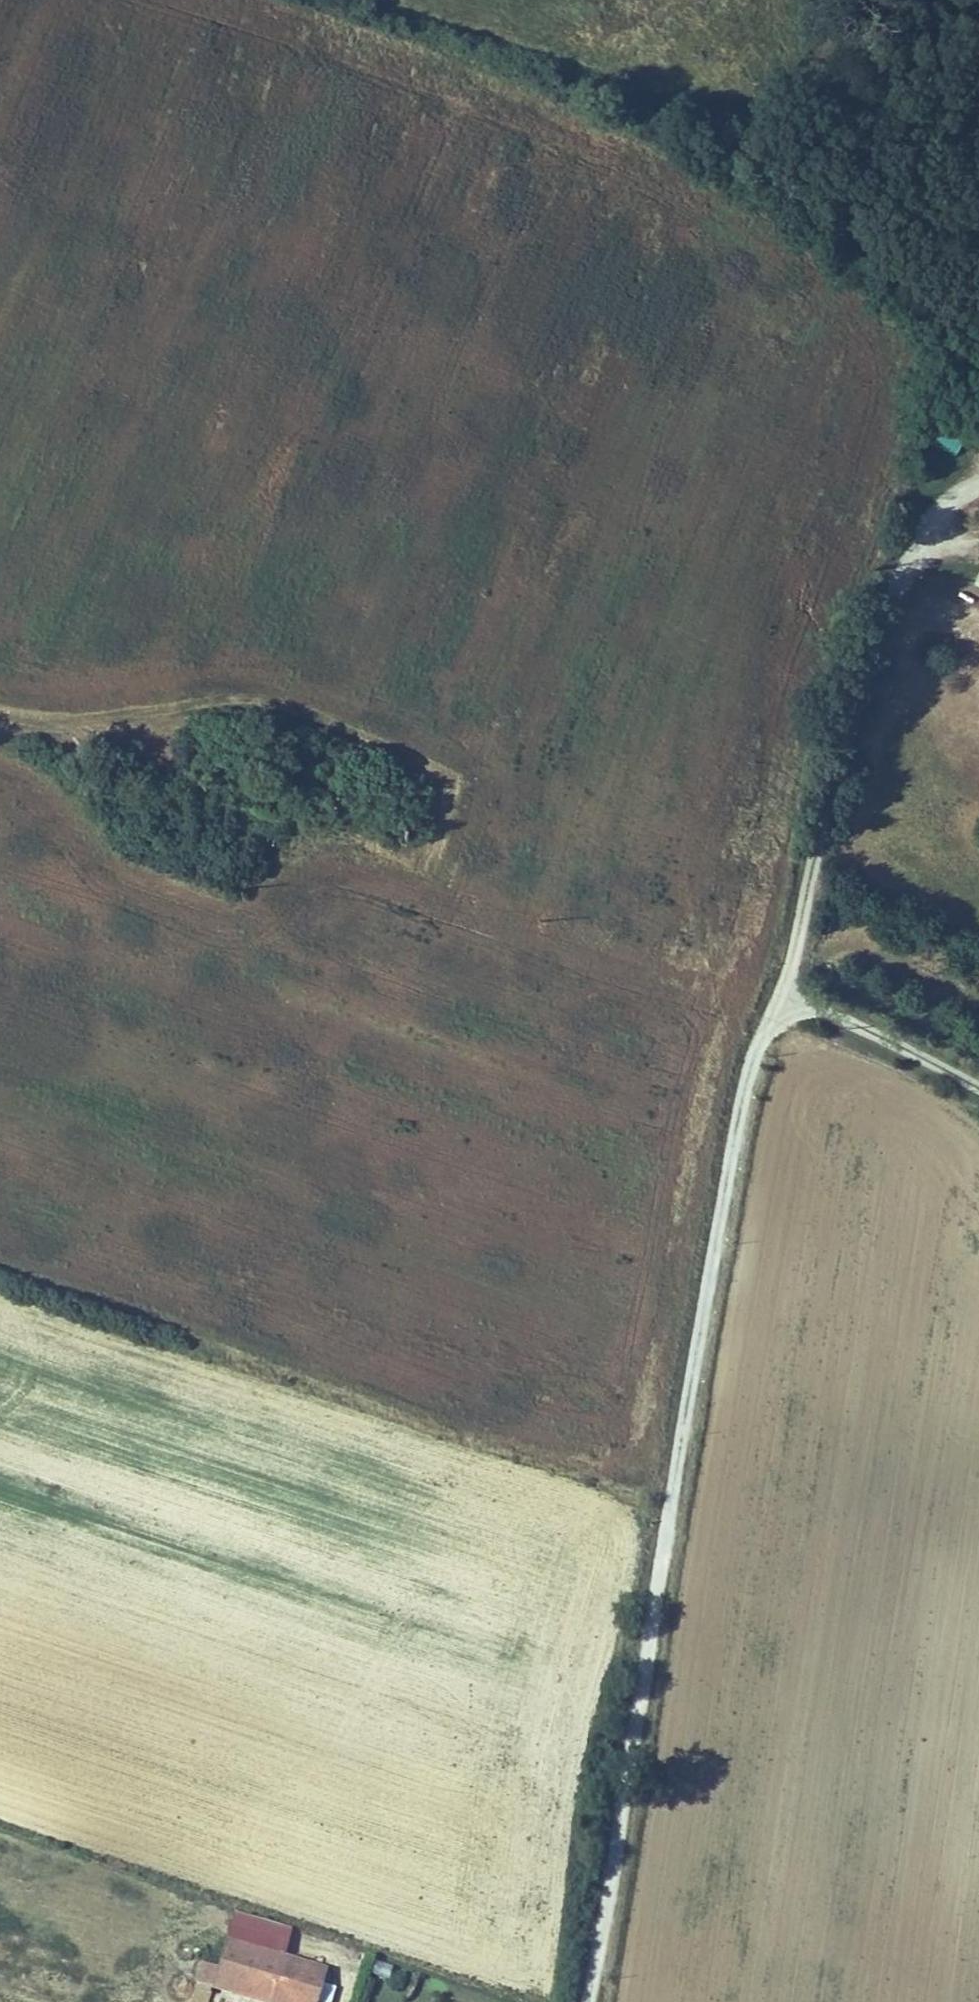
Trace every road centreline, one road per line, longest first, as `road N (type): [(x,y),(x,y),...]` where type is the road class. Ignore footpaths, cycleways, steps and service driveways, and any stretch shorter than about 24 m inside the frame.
road 1 (unclassified): [(589,2001),(751,1063),(777,1022),(820,1012),(978,1087)]

